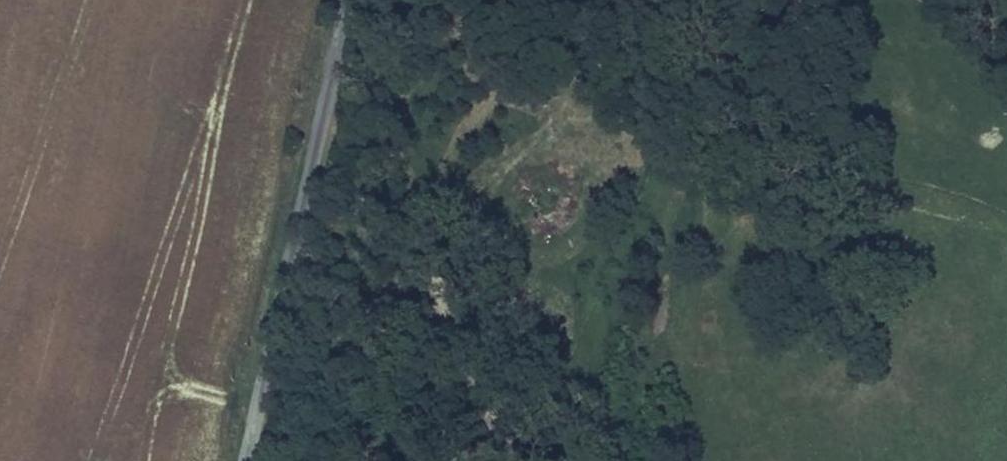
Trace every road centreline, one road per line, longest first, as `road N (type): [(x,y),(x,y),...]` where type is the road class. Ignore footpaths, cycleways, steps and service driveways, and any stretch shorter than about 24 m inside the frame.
road 1 (unclassified): [(244,460),(343,0)]

